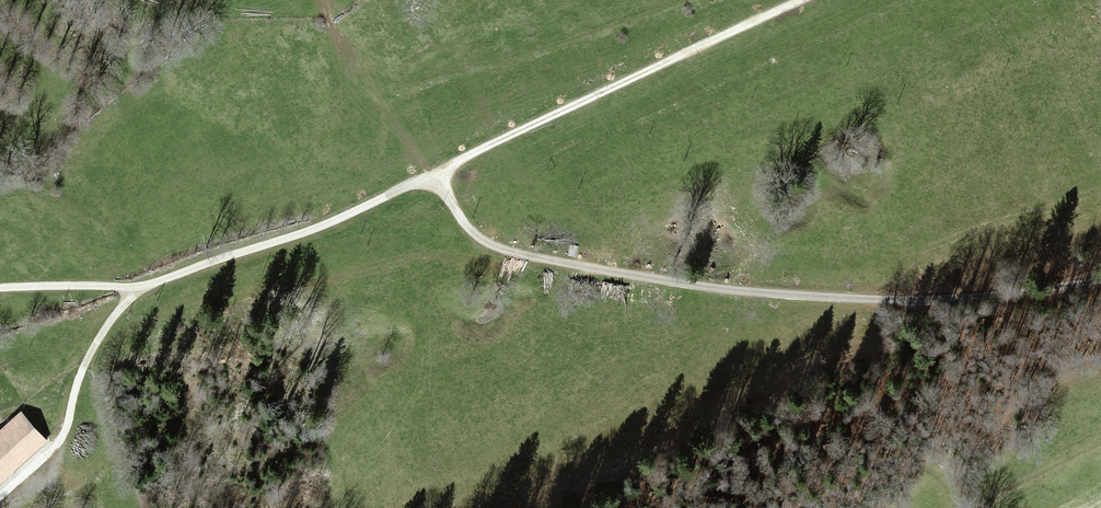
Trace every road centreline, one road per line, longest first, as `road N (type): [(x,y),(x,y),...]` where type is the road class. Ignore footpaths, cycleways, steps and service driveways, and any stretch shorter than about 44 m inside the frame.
road 1 (track): [(0,289),(145,286),(323,225),(803,0)]
road 2 (track): [(433,174),(483,239),(572,265),(742,291),(881,299),(1100,290)]
road 3 (track): [(67,427),(97,342),(145,286)]

